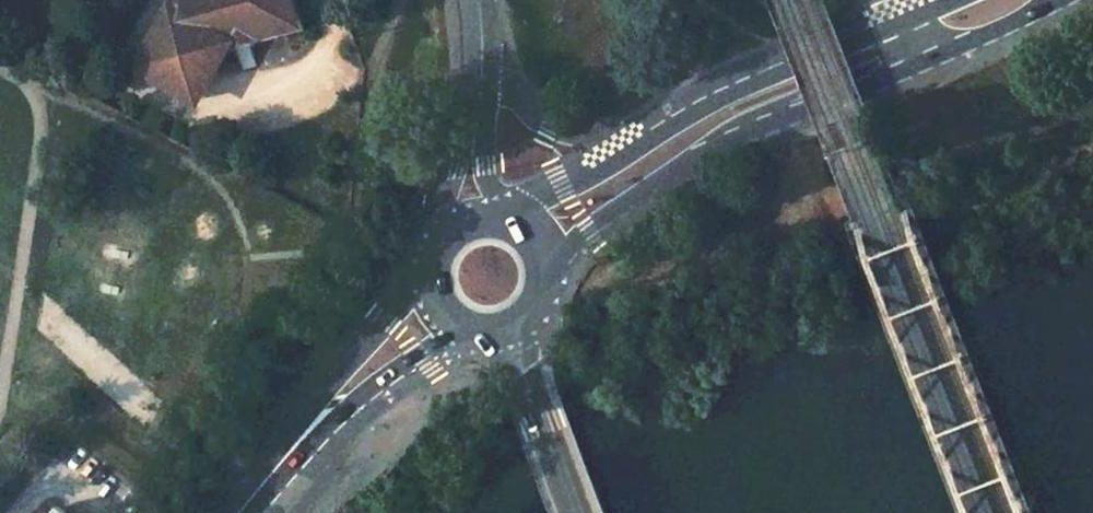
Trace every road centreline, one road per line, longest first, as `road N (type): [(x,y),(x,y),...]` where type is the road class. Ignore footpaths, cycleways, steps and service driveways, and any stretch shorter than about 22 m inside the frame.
road 1 (primary): [(540,273),(676,172),(811,100),(849,65)]
road 2 (primary): [(849,65),(794,65),(728,93),(625,153)]
road 3 (primary): [(439,269),(335,384),(294,448)]
road 4 (primary): [(294,448),(474,326)]
road 5 (tertiary): [(625,153),(548,125),(486,68)]
road 6 (secondary): [(527,373),(584,512)]
road 7 (tertiary): [(477,123),(448,204),(442,260)]
road 8 (primary): [(625,153),(562,187),(516,235)]

